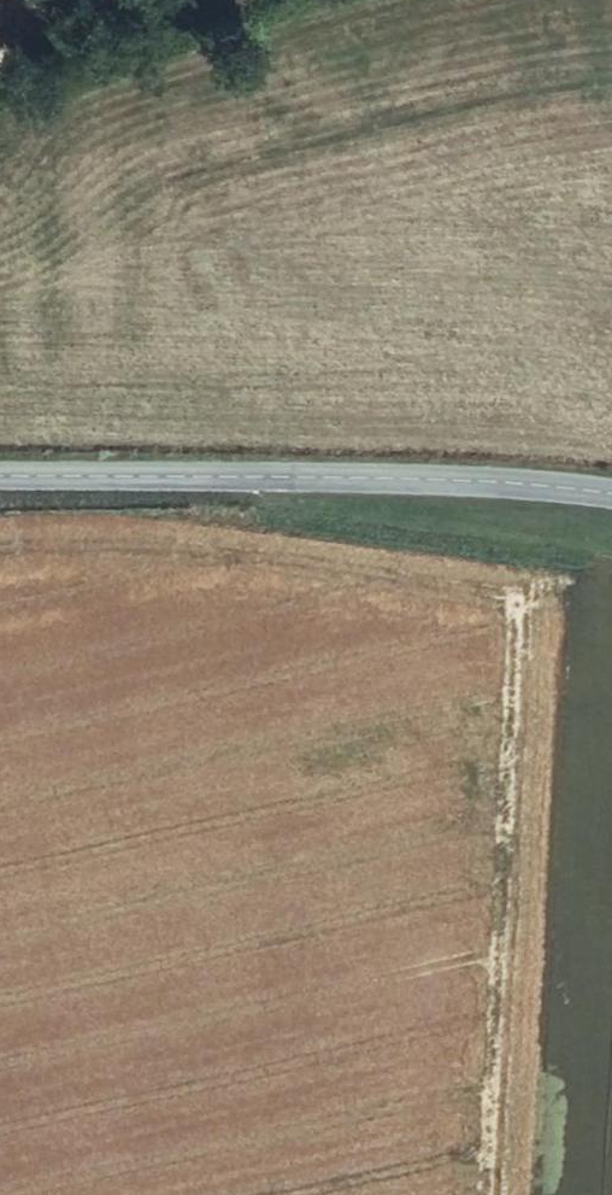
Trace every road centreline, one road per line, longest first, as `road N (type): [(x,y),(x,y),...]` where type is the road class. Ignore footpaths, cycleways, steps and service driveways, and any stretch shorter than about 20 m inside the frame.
road 1 (tertiary): [(611,493),(312,477),(0,475)]

